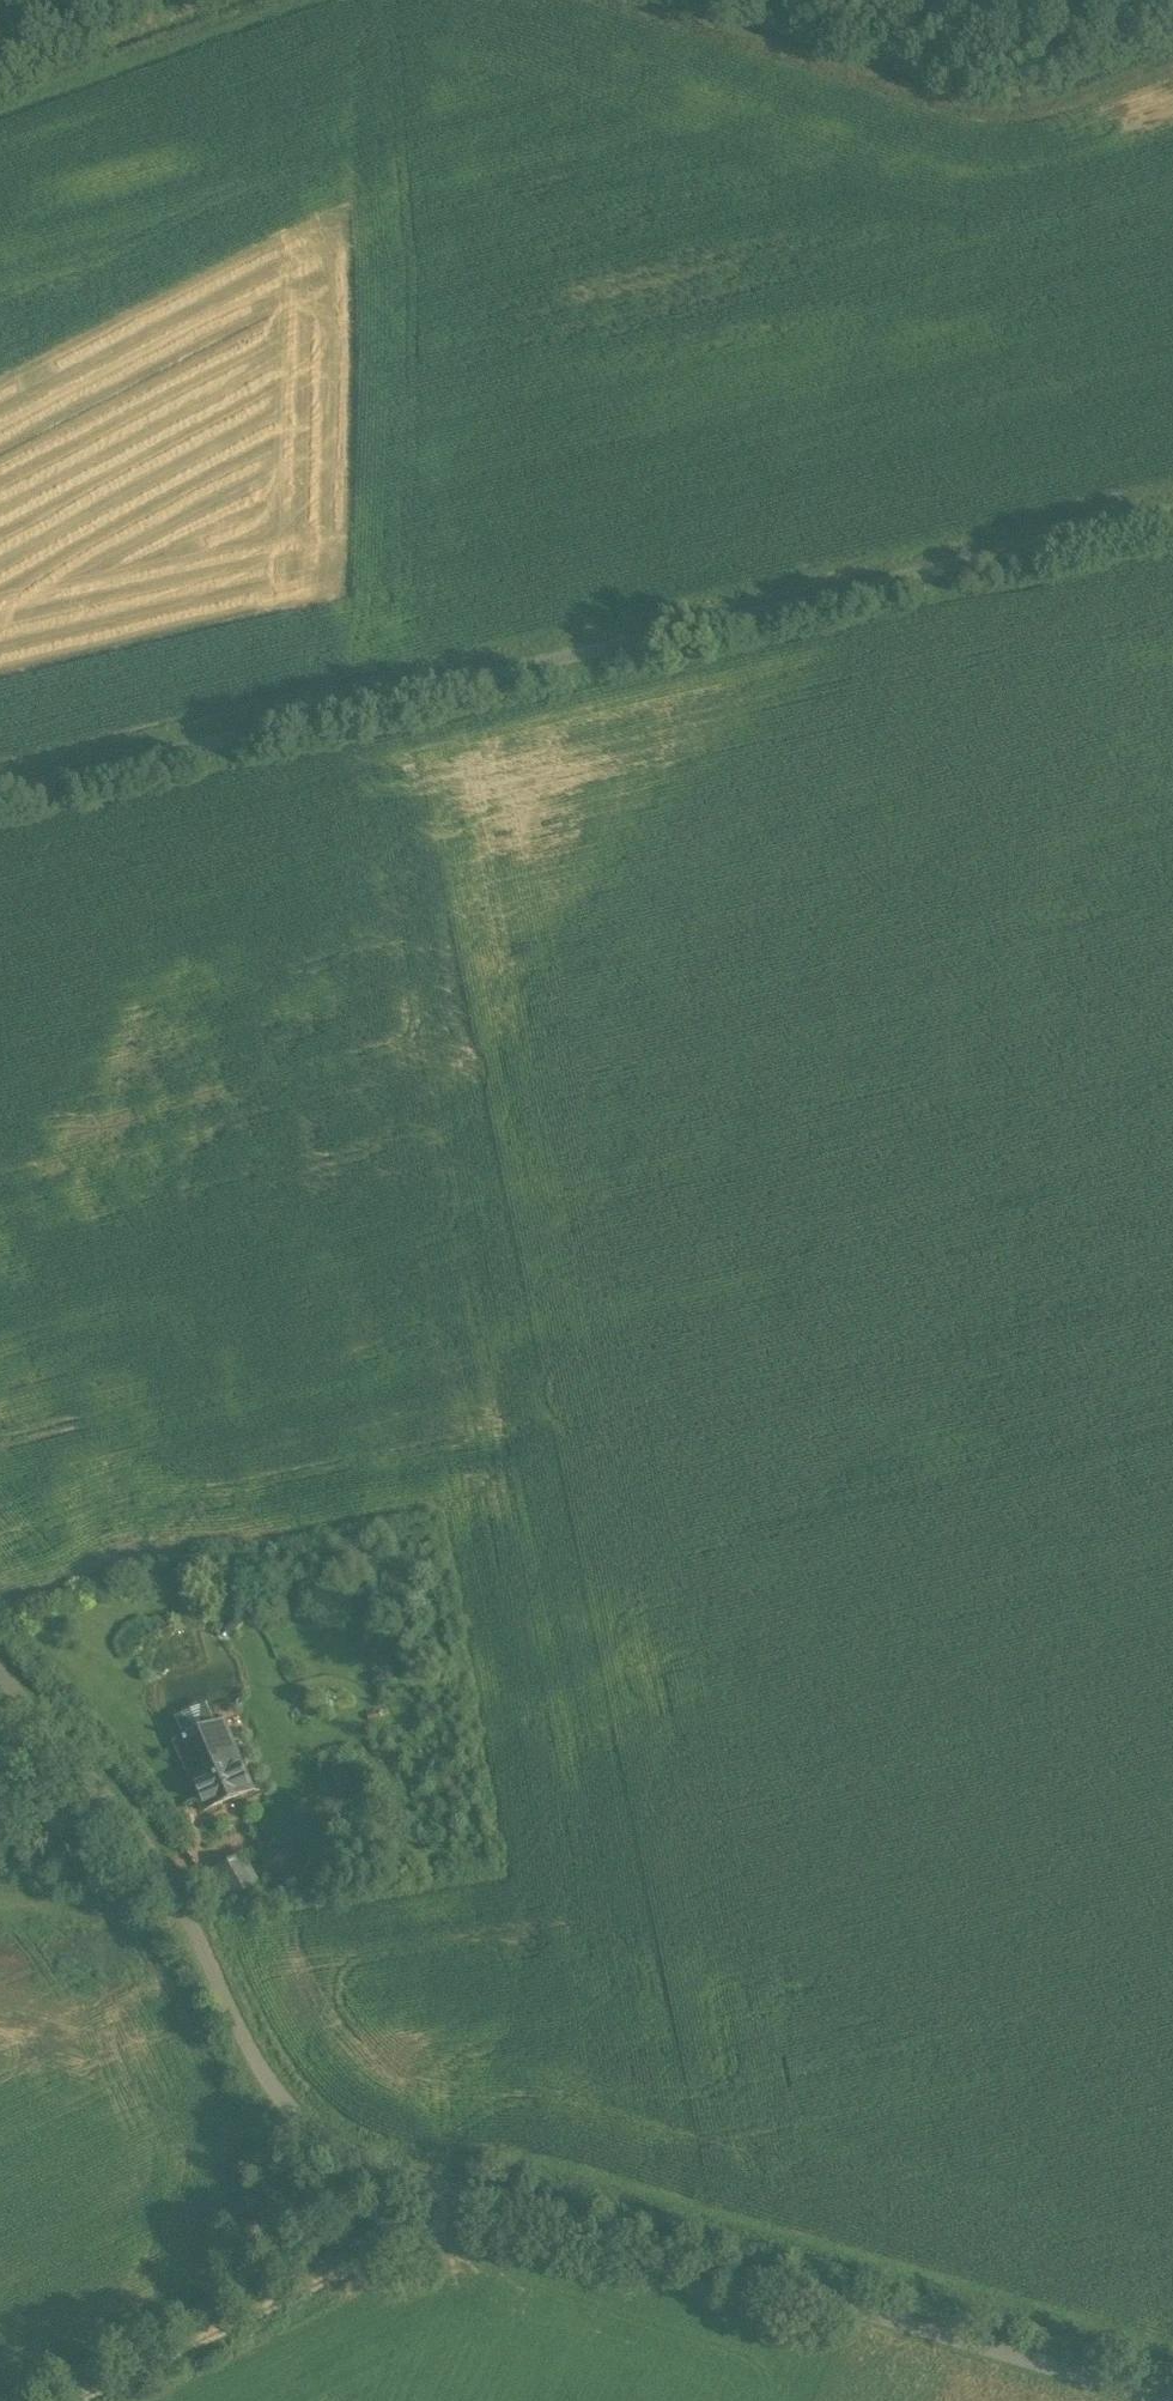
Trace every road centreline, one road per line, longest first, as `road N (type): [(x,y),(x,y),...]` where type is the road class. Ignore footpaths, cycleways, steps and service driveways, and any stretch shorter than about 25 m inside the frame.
road 1 (unclassified): [(1172,2399),(467,2187),(384,2159),(309,2118),(258,2050),(206,1944),(148,1855),(0,1680)]
road 2 (unclassified): [(1172,499),(0,783)]
road 3 (track): [(412,2169),(361,2238),(295,2285),(59,2400)]

